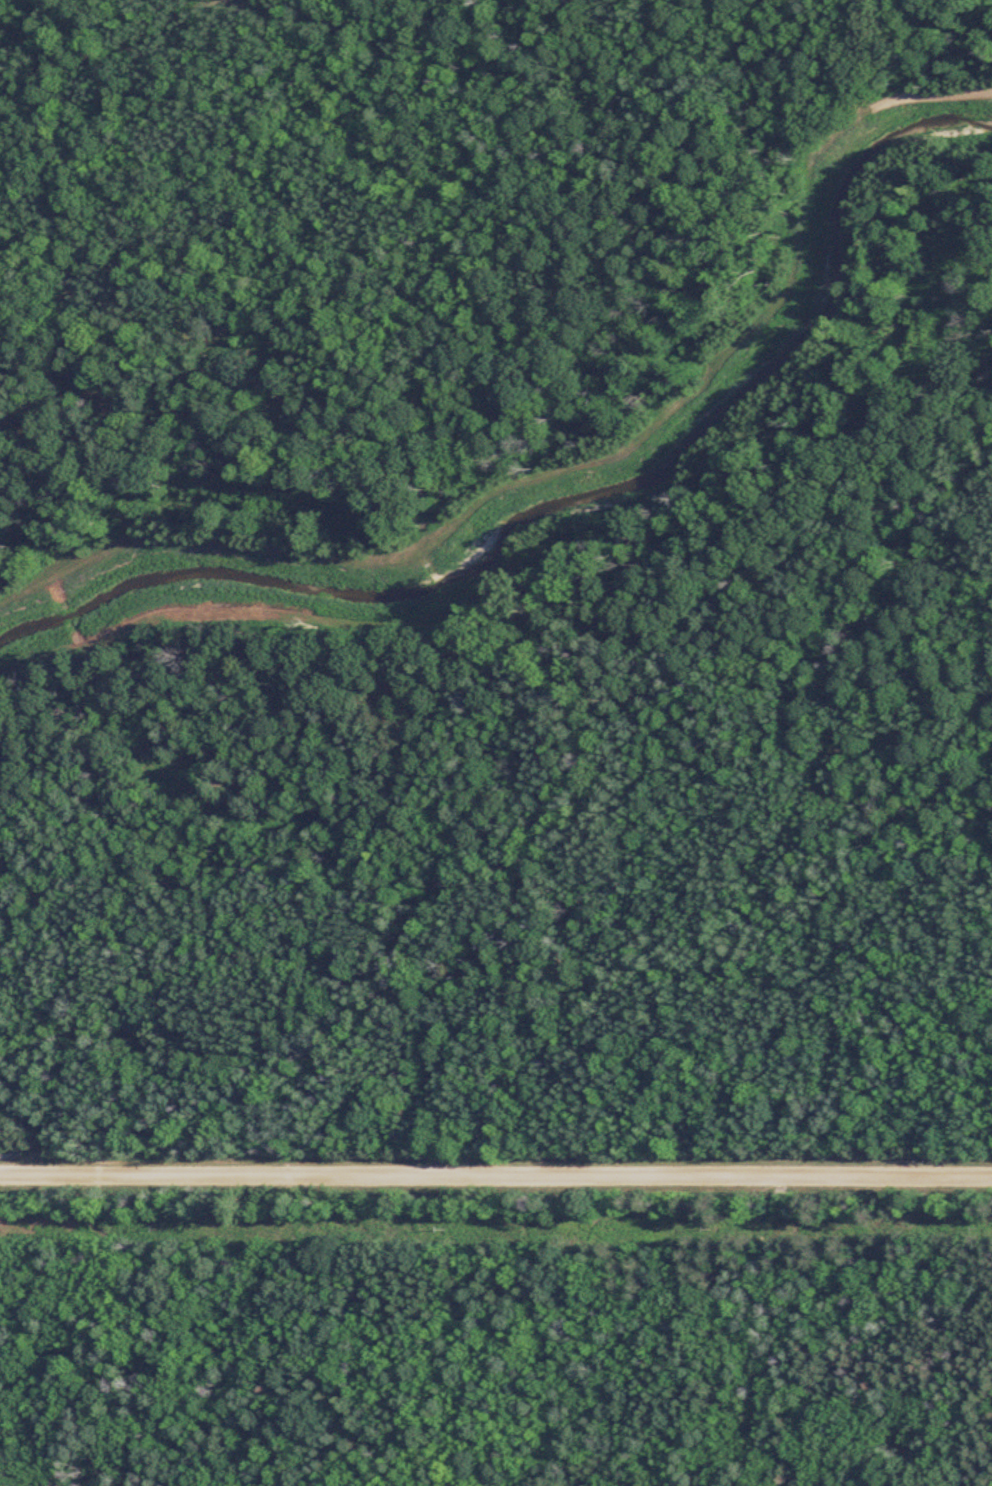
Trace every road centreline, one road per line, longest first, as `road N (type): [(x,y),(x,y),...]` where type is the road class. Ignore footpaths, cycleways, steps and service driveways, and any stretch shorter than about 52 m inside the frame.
road 1 (residential): [(0,1178),(991,1180)]

